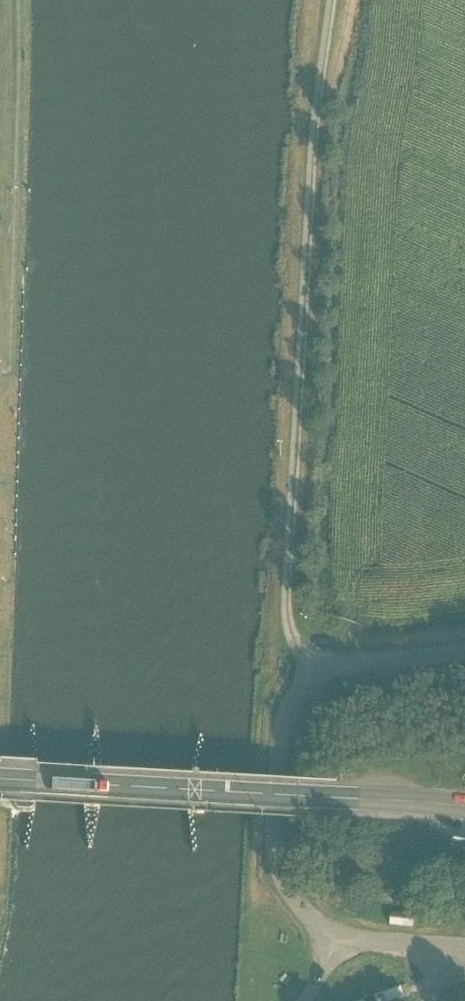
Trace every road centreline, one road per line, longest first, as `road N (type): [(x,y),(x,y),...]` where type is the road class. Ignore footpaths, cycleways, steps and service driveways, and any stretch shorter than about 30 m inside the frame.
road 1 (track): [(290,640),(285,605),(307,210),(330,0)]
road 2 (primary): [(464,806),(0,778)]
road 3 (unclassified): [(342,935),(298,904),(276,857),(284,726),(316,677)]
road 4 (unclassified): [(316,677),(344,665),(464,651)]
road 5 (unclassified): [(342,935),(464,951)]

